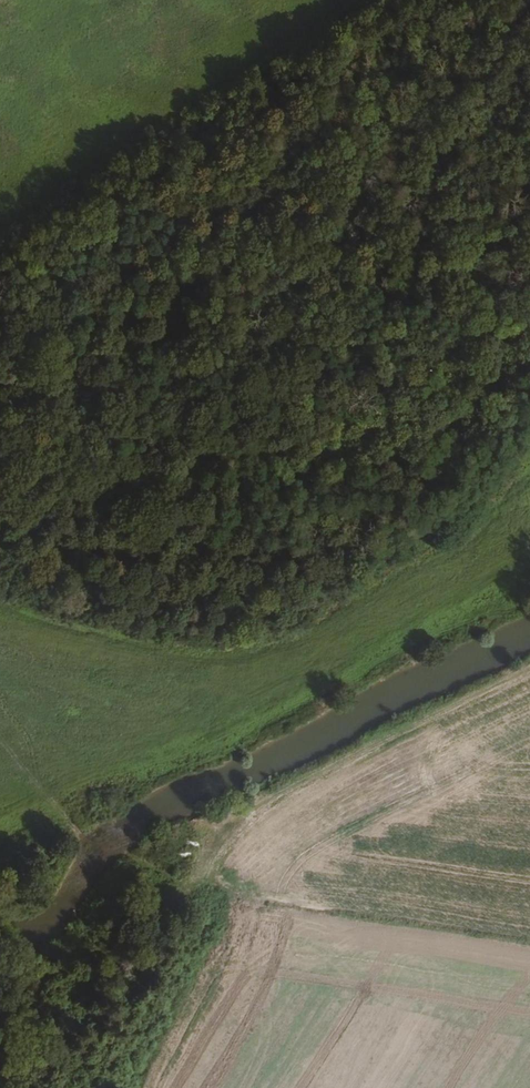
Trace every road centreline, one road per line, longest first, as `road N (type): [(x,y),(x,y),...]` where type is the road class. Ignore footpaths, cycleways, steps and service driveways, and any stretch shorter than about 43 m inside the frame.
road 1 (track): [(0,995),(137,885),(529,945)]

